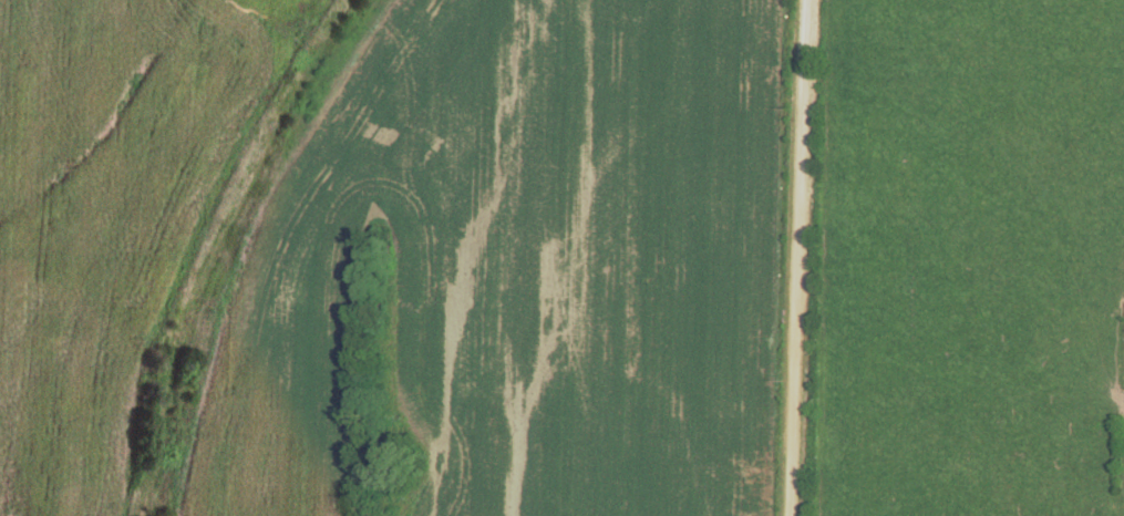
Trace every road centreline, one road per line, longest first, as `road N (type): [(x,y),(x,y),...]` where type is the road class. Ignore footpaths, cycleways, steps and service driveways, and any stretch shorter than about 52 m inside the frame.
road 1 (residential): [(788,515),(805,0)]

